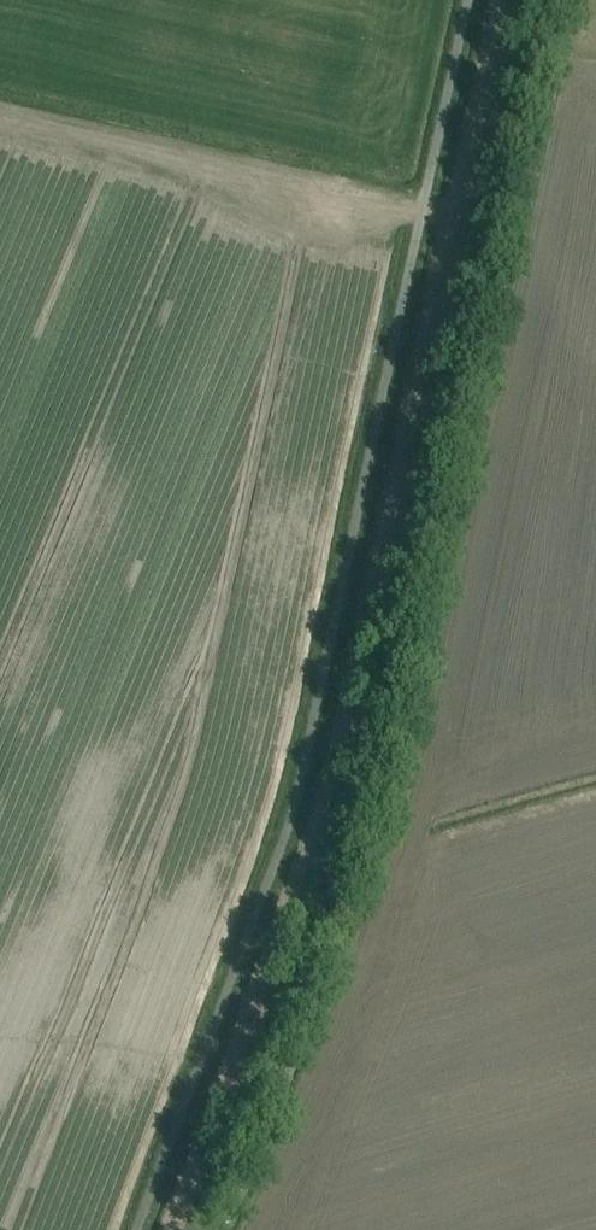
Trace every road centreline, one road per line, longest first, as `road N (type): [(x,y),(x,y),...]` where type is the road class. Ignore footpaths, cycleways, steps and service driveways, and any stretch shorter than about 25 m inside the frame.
road 1 (track): [(169,1229),(329,801),(505,0)]

